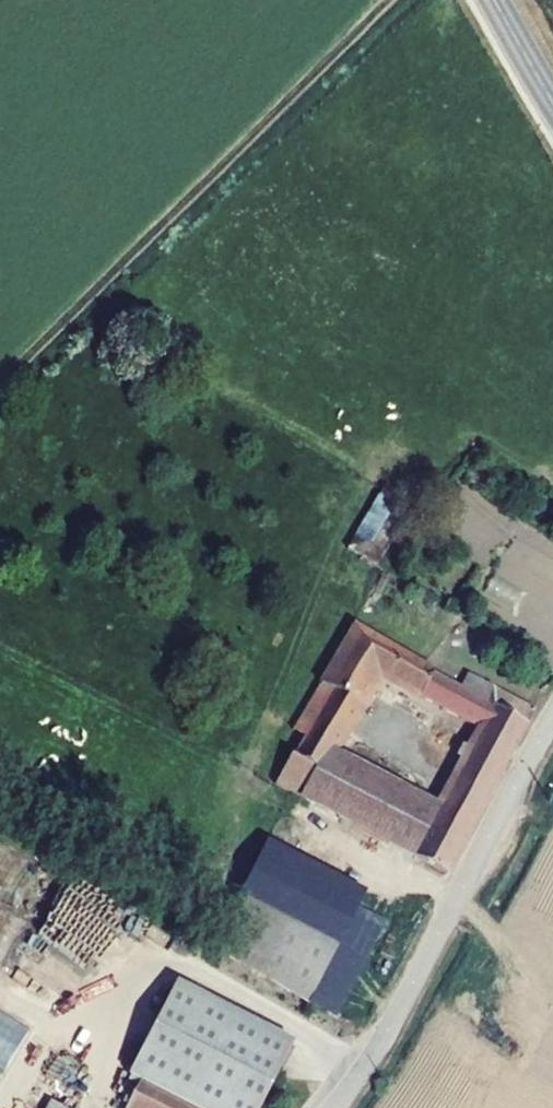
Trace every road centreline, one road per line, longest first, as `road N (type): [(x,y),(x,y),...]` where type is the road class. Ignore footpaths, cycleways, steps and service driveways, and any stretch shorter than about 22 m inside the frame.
road 1 (track): [(403,0),(0,390)]
road 2 (unclassified): [(330,1107),(391,1021),(552,723)]
road 3 (tertiary): [(492,0),(552,107)]

